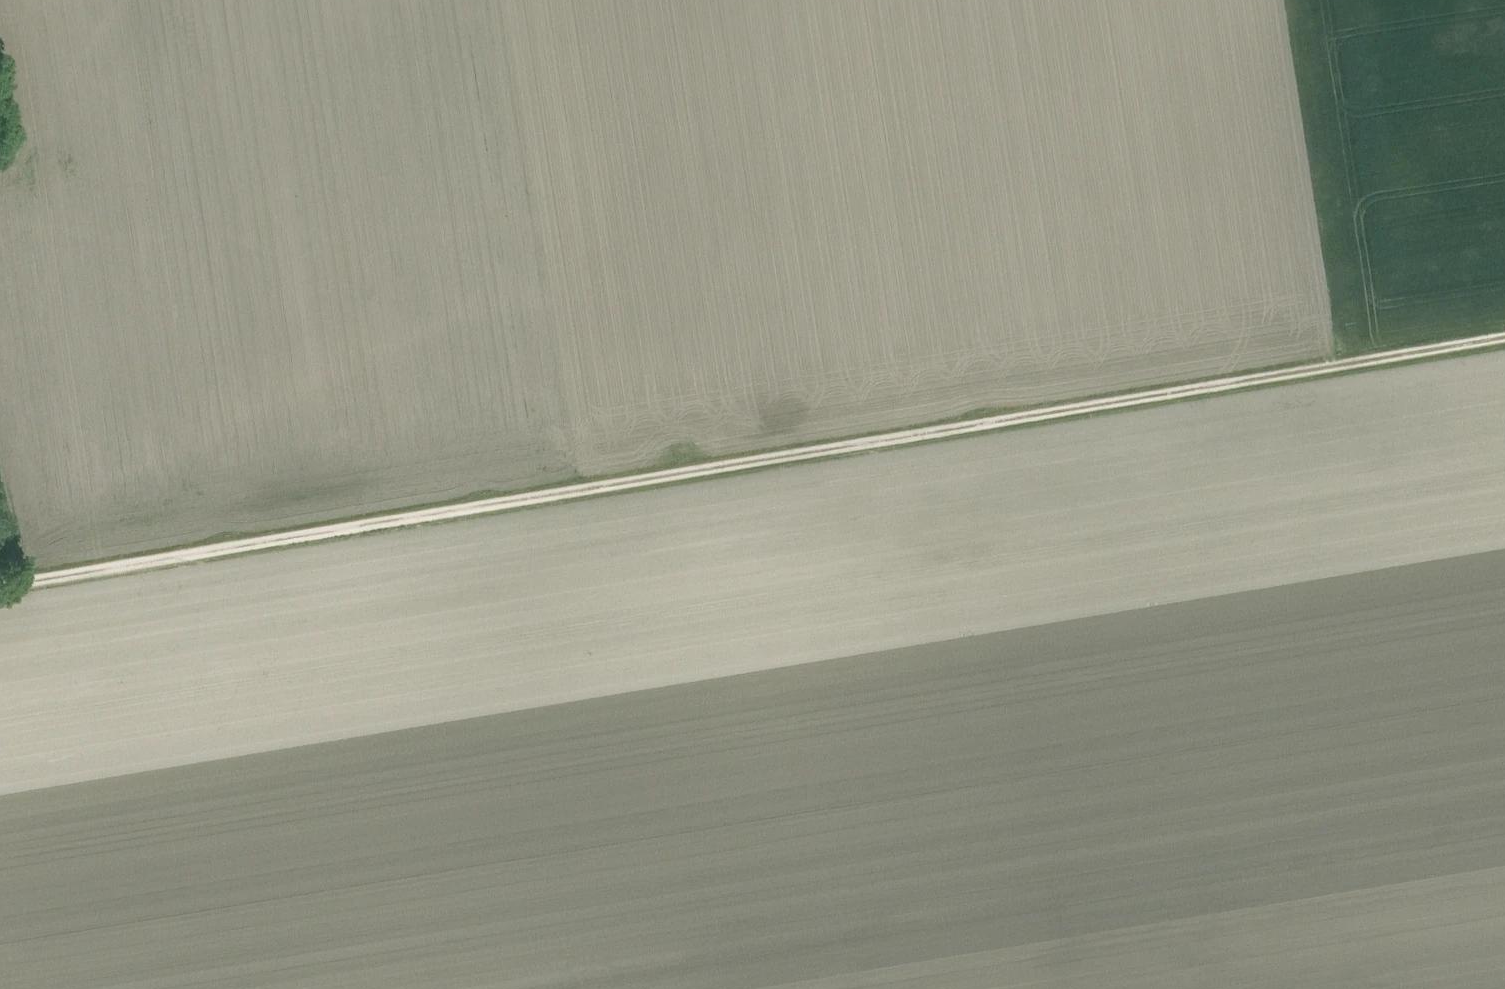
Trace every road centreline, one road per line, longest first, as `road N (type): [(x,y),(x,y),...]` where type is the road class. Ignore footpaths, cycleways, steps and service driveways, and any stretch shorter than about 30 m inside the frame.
road 1 (track): [(1504,341),(0,584)]

